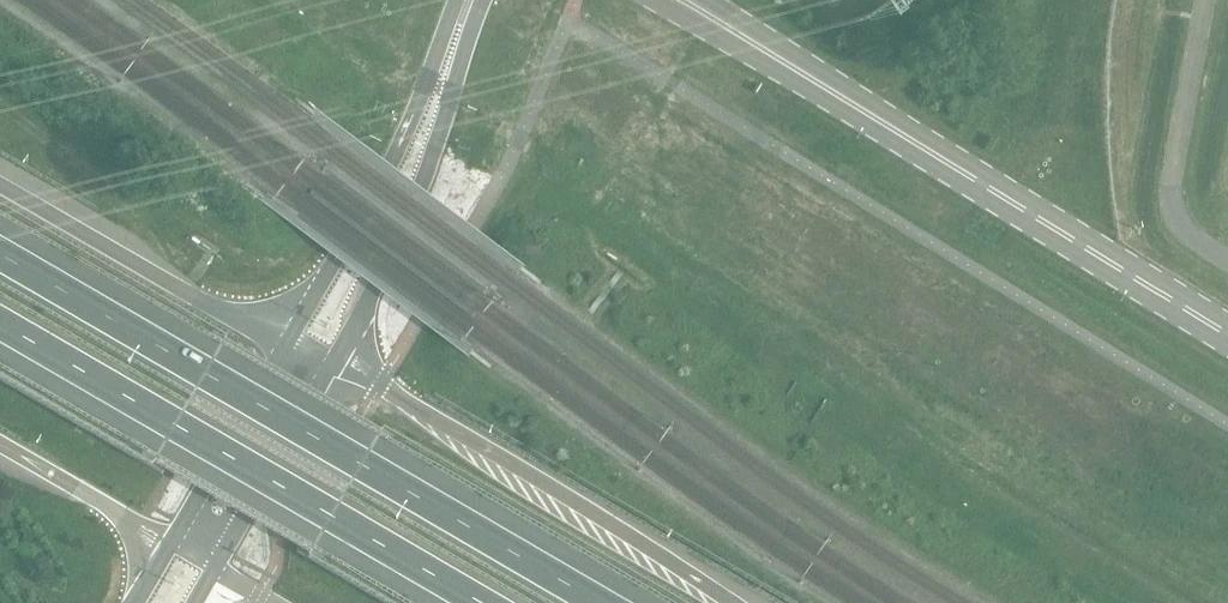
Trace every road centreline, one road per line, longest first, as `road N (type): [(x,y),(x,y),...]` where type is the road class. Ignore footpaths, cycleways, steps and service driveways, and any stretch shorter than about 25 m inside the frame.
road 1 (motorway): [(592,602),(0,260)]
road 2 (unclassified): [(1227,336),(684,0)]
road 3 (motorway): [(0,327),(474,602)]
road 4 (motorway): [(736,602),(337,361)]
road 5 (unclassified): [(337,361),(433,154),(487,0)]
road 6 (unclassified): [(457,0),(411,130),(291,337)]
road 7 (motorway): [(291,337),(194,298),(0,185)]
road 8 (unclassified): [(217,569),(337,361)]
road 9 (unclassified): [(291,337),(171,542)]
road 10 (motorway): [(0,443),(171,542)]

